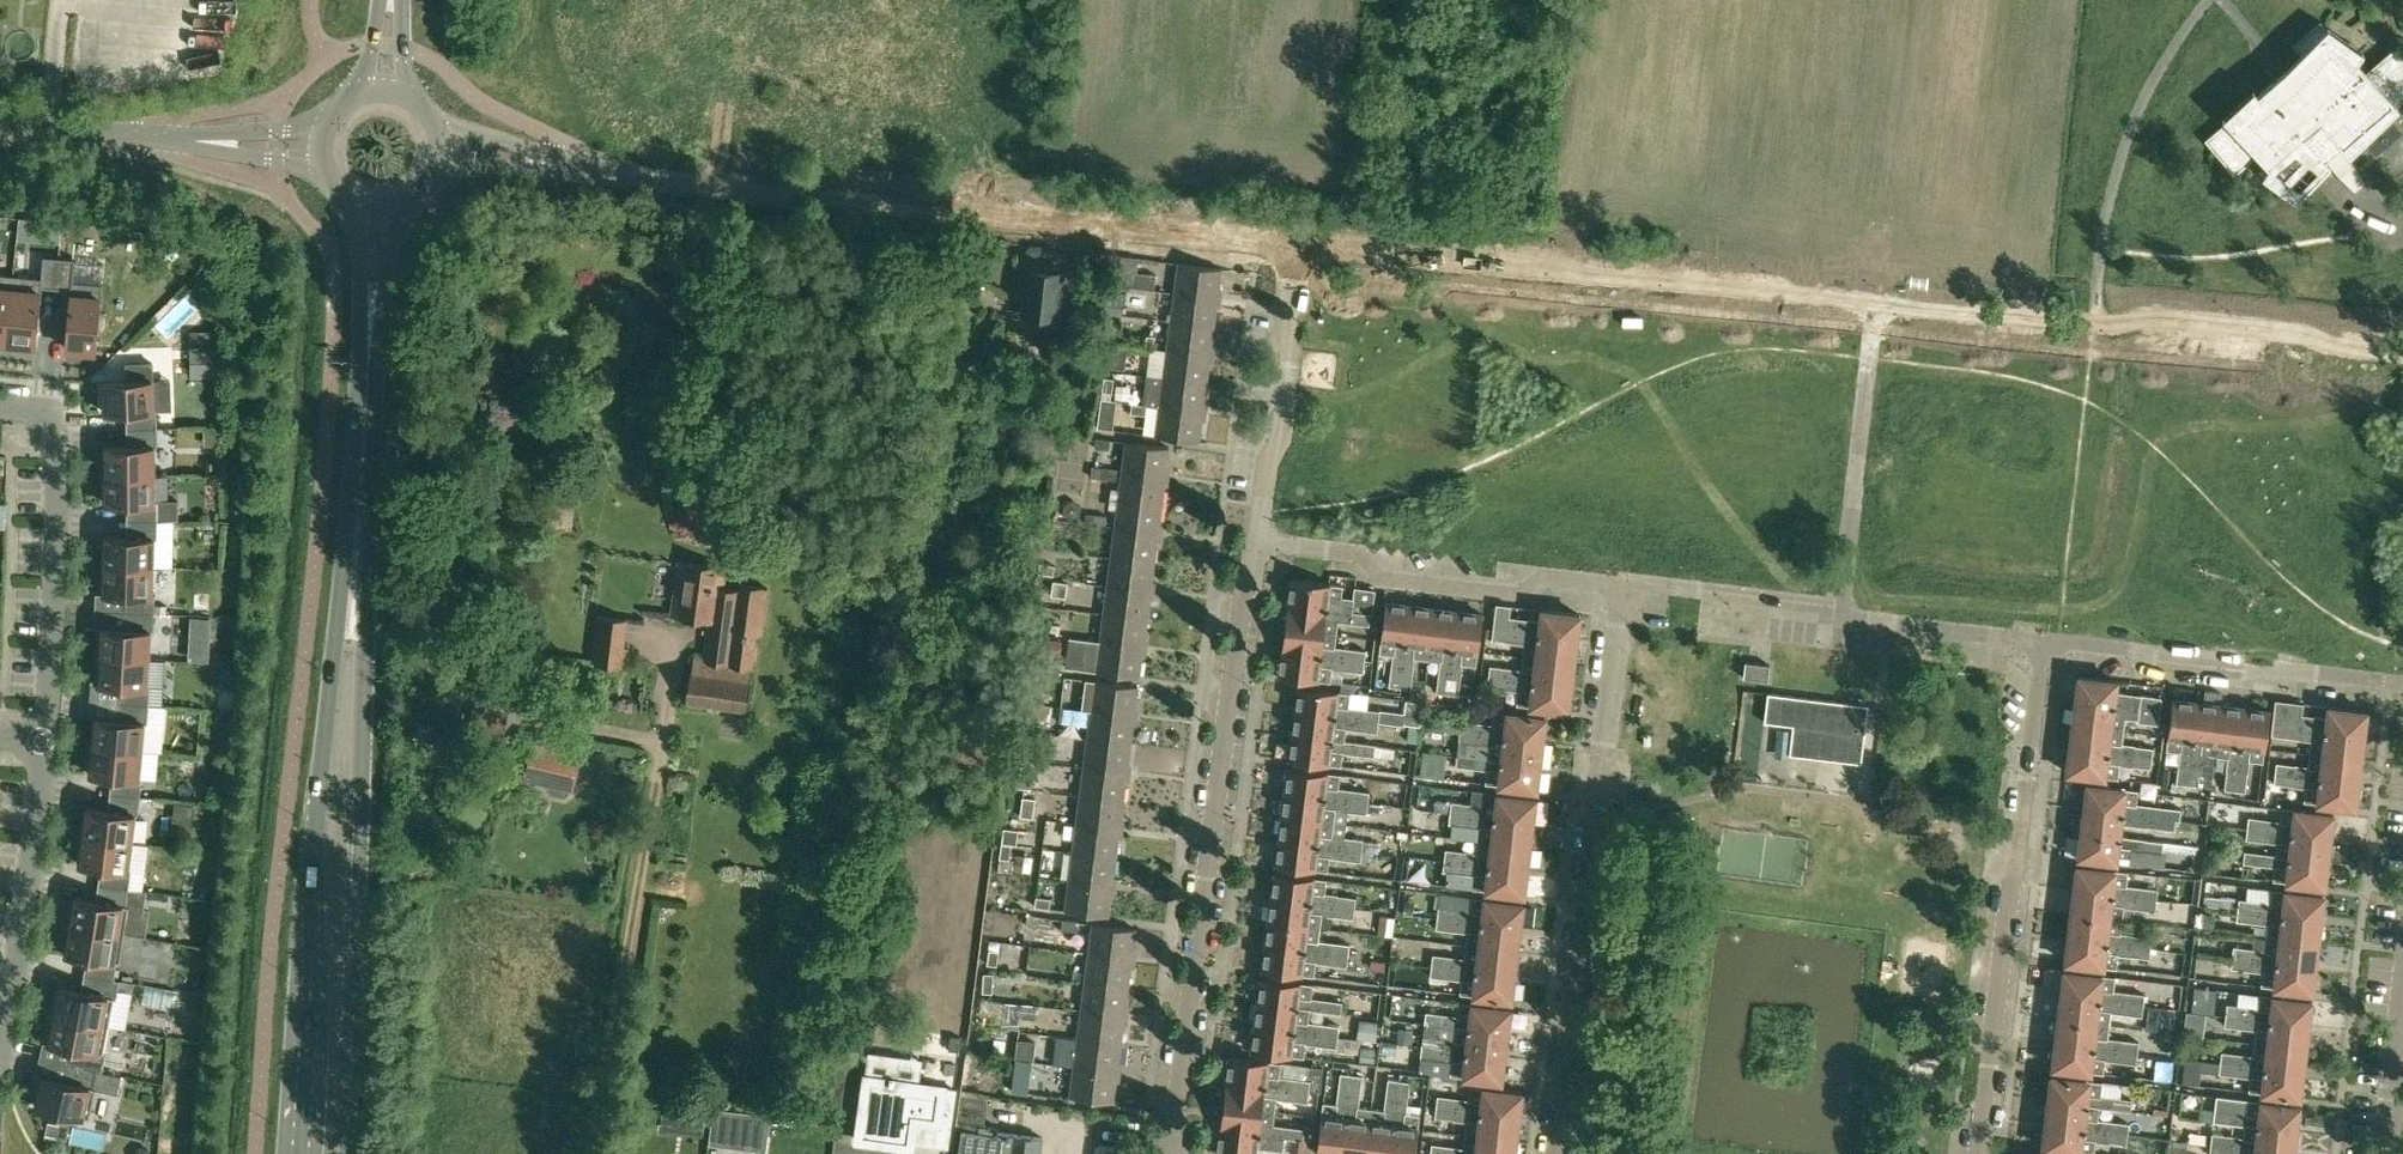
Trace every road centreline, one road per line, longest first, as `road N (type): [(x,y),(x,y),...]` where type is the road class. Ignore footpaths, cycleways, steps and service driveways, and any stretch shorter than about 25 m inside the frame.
road 1 (secondary): [(368,383),(326,674),(295,1153)]
road 2 (secondary): [(342,1153),(368,383)]
road 3 (residential): [(1293,247),(623,174)]
road 4 (residential): [(1180,1153),(1254,550)]
road 5 (residential): [(1874,305),(1293,247)]
road 6 (residential): [(1556,1153),(1620,591)]
road 7 (residential): [(2402,355),(2337,348),(2301,333),(2155,320),(2093,331),(1874,305)]
road 8 (residential): [(1977,1153),(2041,646)]
road 9 (residential): [(0,408),(60,414),(44,747)]
road 10 (residential): [(1620,591),(1254,550)]
road 11 (residential): [(2402,687),(2041,646)]
road 12 (residential): [(1845,622),(1874,305)]
road 13 (residential): [(1254,550),(1293,247)]
road 14 (residential): [(44,747),(0,1030)]
road 15 (residential): [(1845,622),(1620,591)]
road 16 (residential): [(2041,646),(1845,622)]
road 17 (unclassified): [(196,141),(0,127)]
road 18 (secondary): [(368,383),(402,208)]
road 19 (secondary): [(354,206),(368,383)]
road 20 (unclassified): [(2383,1153),(2402,989)]
road 21 (unclassified): [(330,118),(196,141)]
road 22 (unclassified): [(196,141),(323,172)]
road 23 (unclassified): [(546,163),(528,148),(433,121)]

